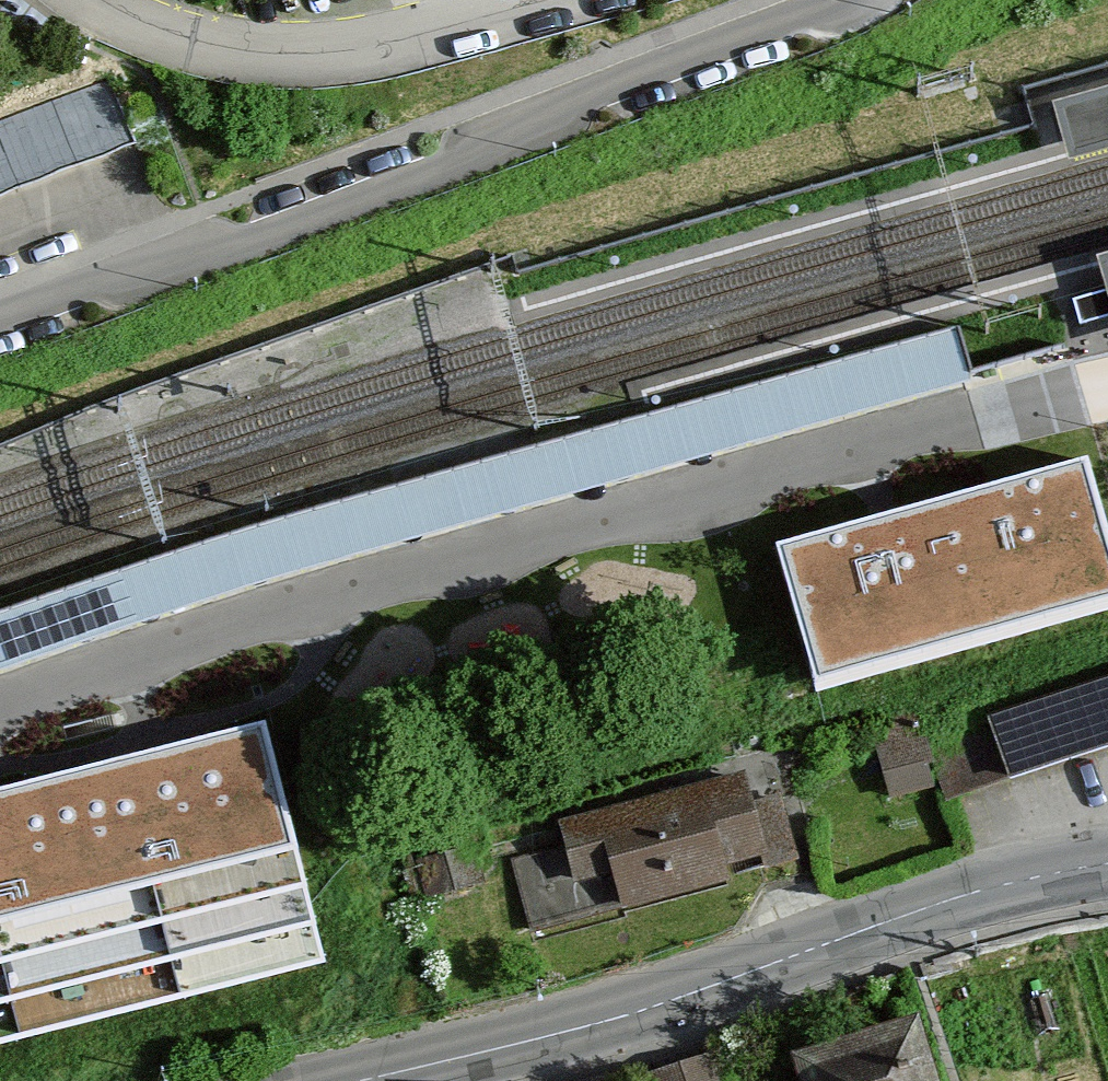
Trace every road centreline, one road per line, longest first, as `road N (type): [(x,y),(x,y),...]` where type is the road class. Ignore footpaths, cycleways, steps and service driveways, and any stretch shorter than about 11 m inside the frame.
road 1 (residential): [(1107,381),(605,512),(0,703)]
road 2 (residential): [(849,0),(623,88),(461,167),(264,241),(96,288),(0,325)]
road 3 (tertiary): [(1107,872),(1020,888),(655,1015),(397,1080)]
road 4 (residential): [(585,0),(427,43),(306,56),(195,47),(83,0)]

